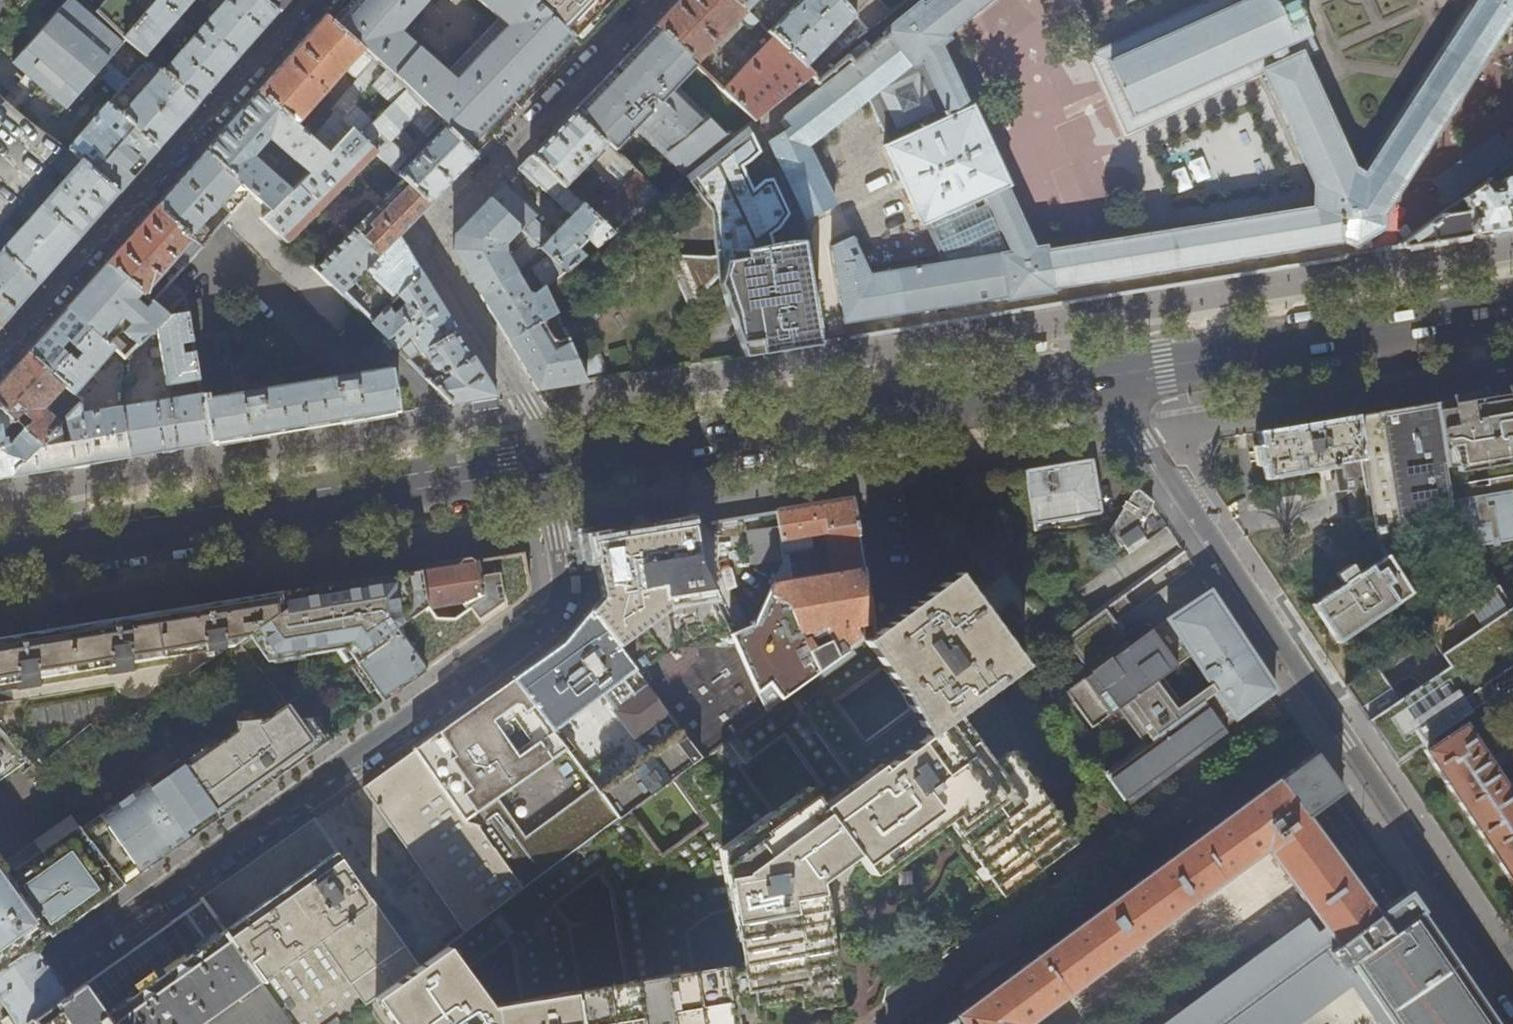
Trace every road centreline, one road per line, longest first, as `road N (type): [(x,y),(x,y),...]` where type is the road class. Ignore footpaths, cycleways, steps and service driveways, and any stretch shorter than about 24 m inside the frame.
road 1 (residential): [(544,467),(564,591),(559,606),(0,1005)]
road 2 (residential): [(1512,989),(1103,374)]
road 3 (secondary): [(1103,374),(544,467)]
road 4 (secondary): [(544,467),(0,557)]
road 5 (residential): [(309,0),(0,350)]
road 6 (secondary): [(1512,307),(1103,374)]

